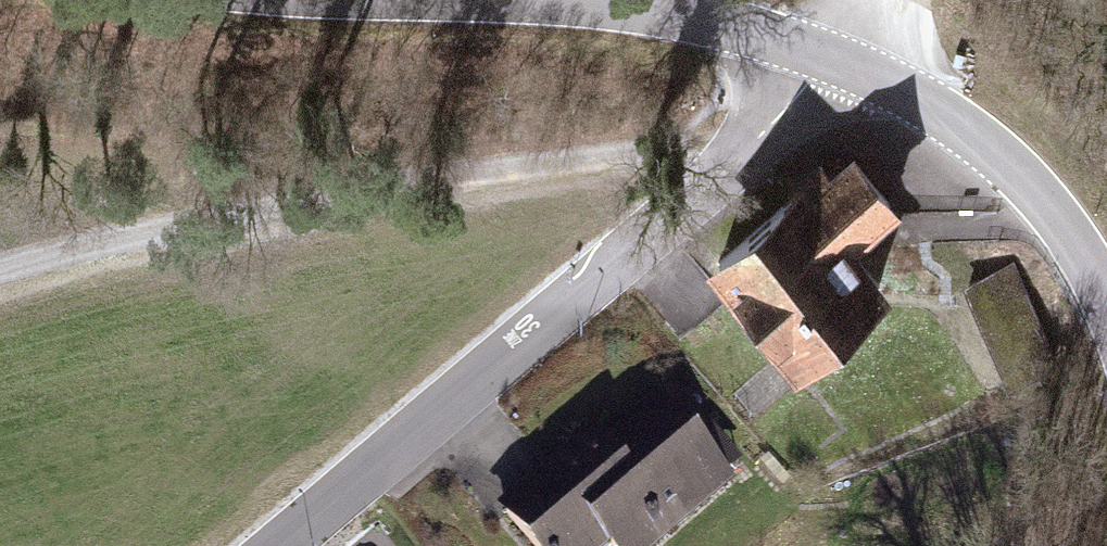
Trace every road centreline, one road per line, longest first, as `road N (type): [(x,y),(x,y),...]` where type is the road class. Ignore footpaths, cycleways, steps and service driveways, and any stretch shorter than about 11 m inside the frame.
road 1 (track): [(0,265),(160,227),(756,141)]
road 2 (residential): [(836,56),(756,141),(274,545)]
road 3 (tertiary): [(836,56),(1004,158),(1106,293)]
road 4 (tertiary): [(629,0),(836,56)]

